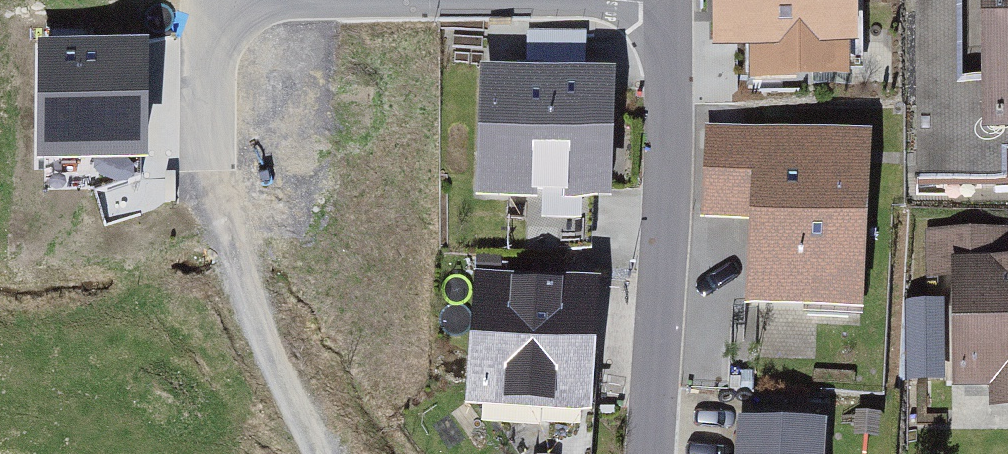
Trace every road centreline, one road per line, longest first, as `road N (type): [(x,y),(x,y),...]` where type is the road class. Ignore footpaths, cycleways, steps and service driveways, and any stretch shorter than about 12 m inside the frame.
road 1 (residential): [(647,453),(669,3)]
road 2 (residential): [(669,3),(255,0)]
road 3 (residential): [(206,163),(211,0)]

